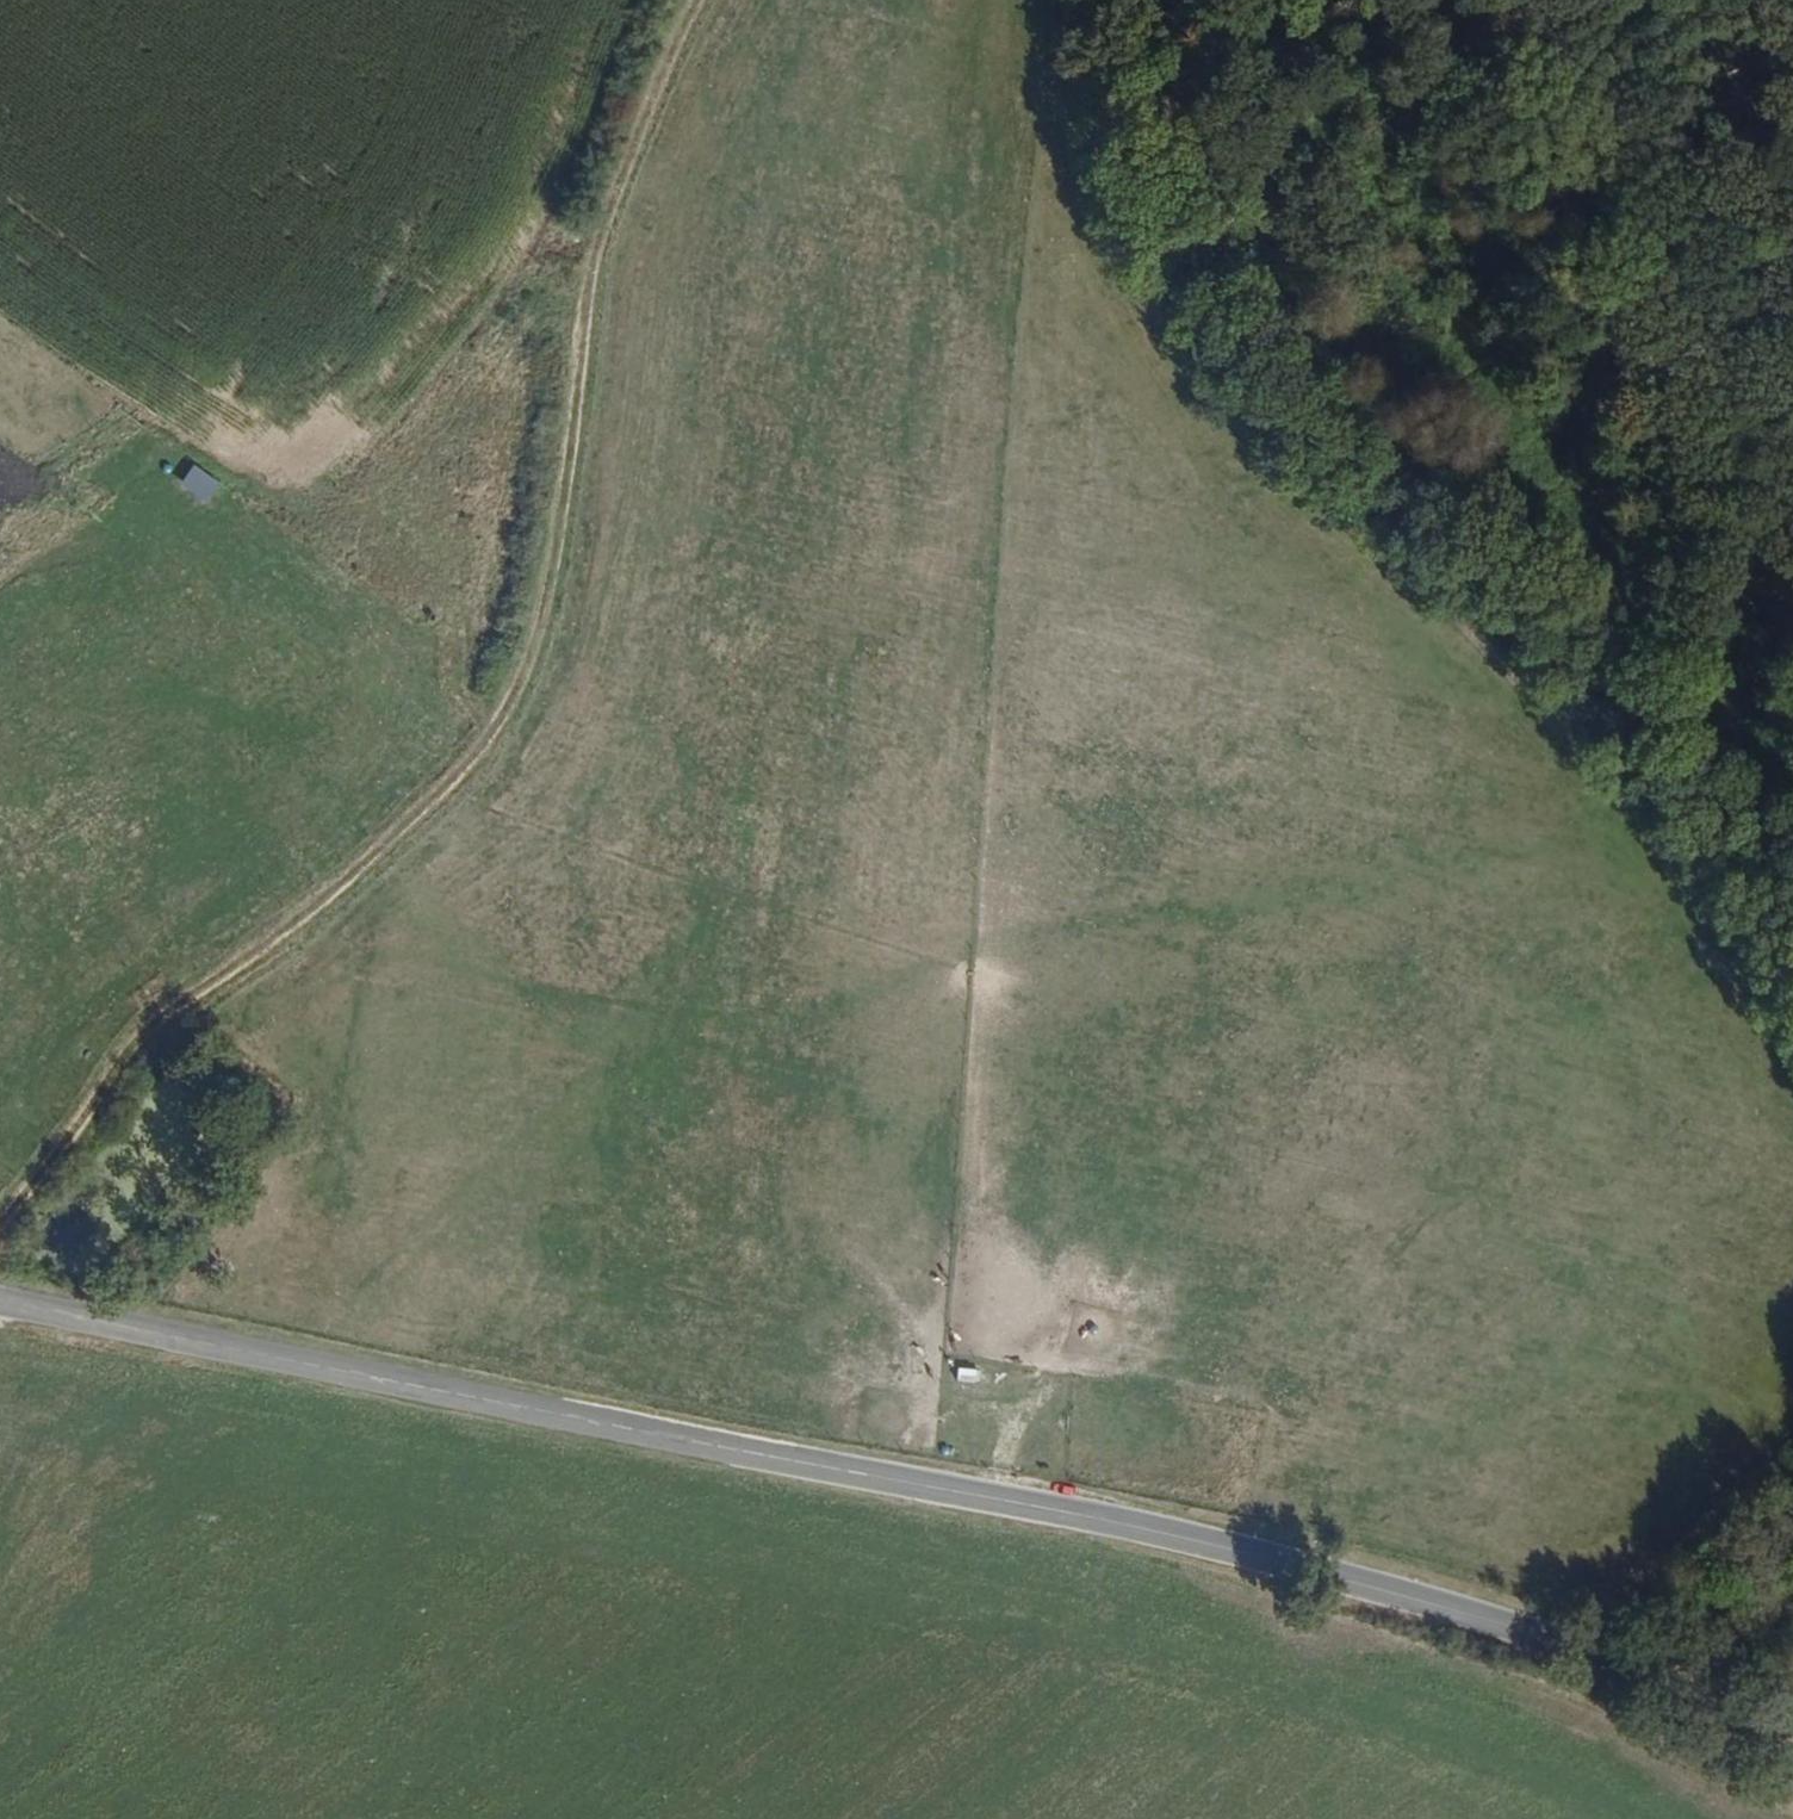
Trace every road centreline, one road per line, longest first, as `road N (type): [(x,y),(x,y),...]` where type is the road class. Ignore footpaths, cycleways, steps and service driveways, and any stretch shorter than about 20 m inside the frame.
road 1 (unclassified): [(0,1300),(1304,1569),(1617,1665),(1707,1706),(1792,1769)]
road 2 (track): [(0,1226),(143,1041),(396,835),(497,727),(524,677),(547,607),(602,227),(696,0)]

